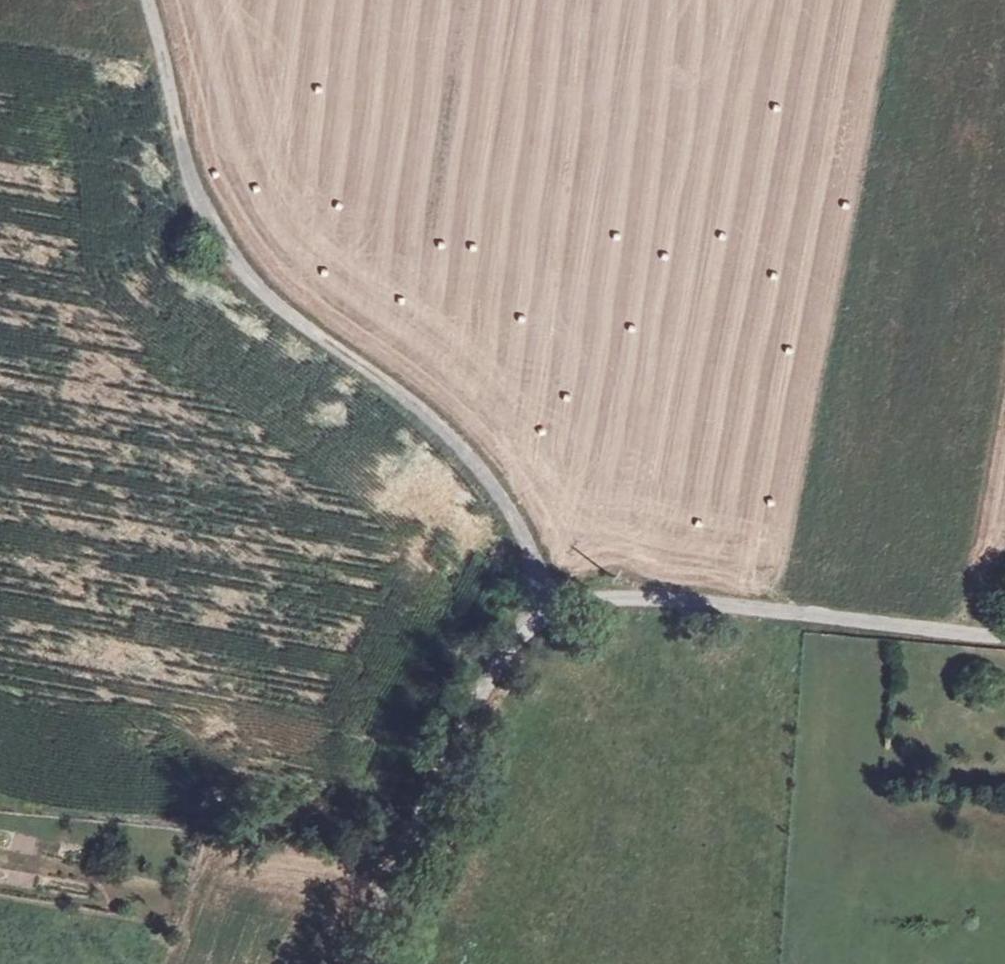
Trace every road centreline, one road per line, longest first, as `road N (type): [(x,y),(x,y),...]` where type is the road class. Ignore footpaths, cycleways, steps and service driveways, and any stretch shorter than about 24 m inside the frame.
road 1 (unclassified): [(354,963),(520,619),(539,595),(652,593),(1004,632)]
road 2 (track): [(539,595),(523,532),(448,421),(237,266),(204,218),(153,0)]

